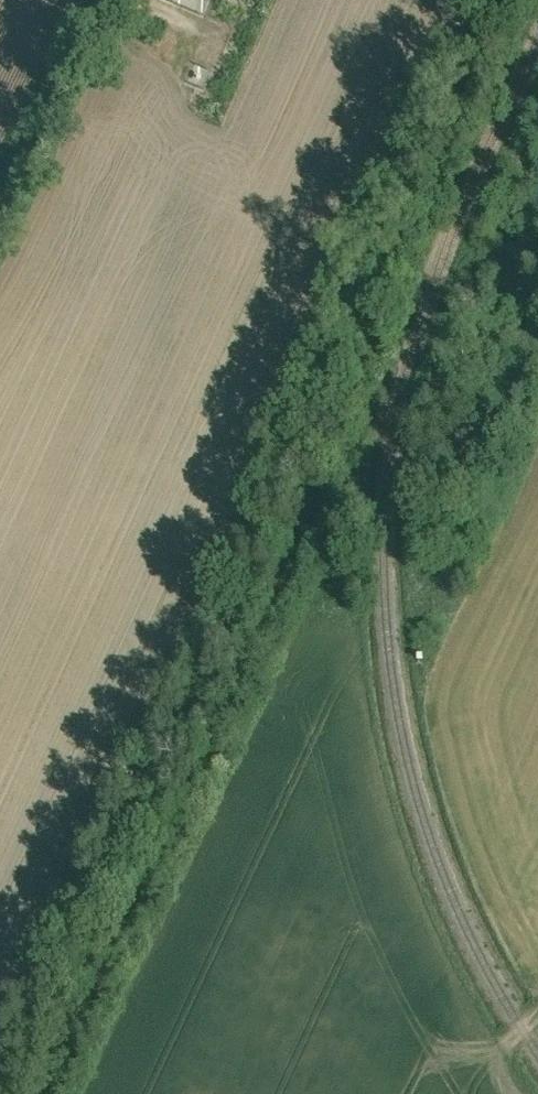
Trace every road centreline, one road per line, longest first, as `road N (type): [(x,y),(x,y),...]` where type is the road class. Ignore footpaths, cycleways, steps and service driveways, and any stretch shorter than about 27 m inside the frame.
road 1 (track): [(86,0),(0,196)]

